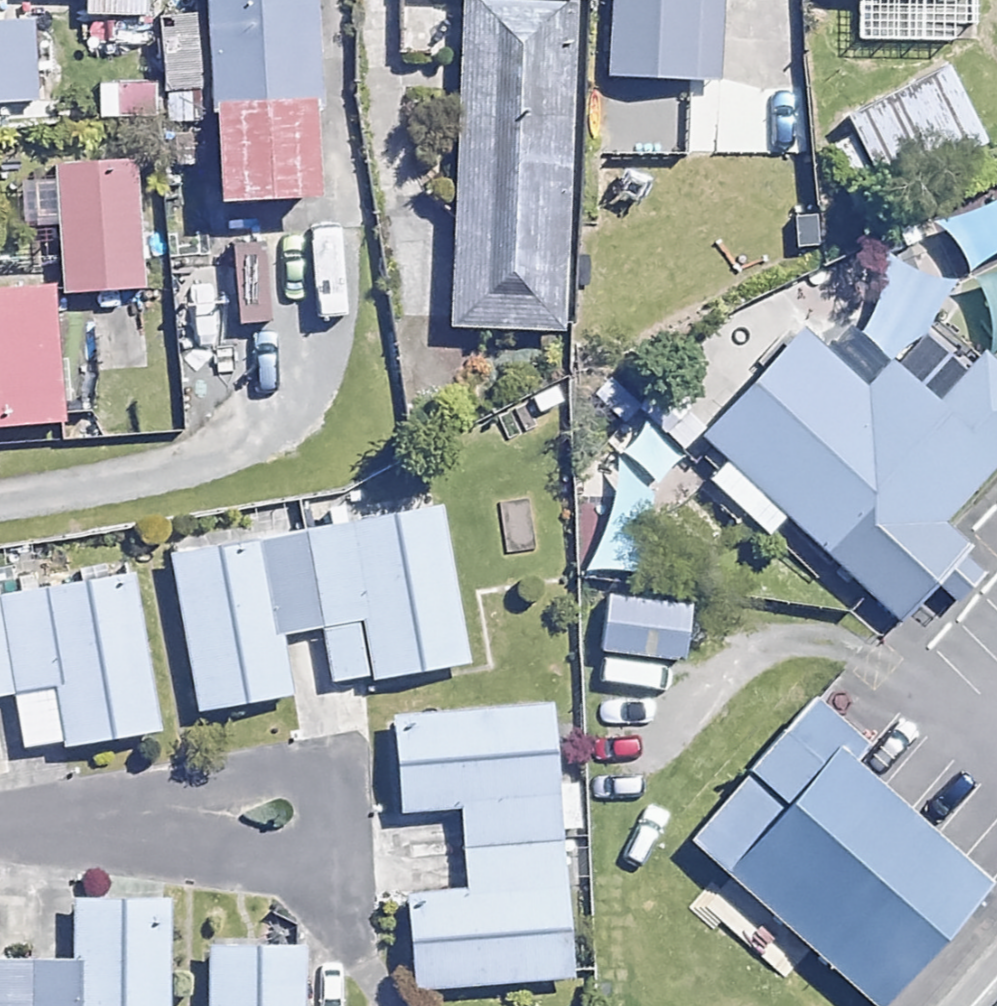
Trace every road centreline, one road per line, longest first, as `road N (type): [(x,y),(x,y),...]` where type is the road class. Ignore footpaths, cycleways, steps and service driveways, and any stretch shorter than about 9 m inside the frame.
road 1 (residential): [(0,828),(272,817)]

